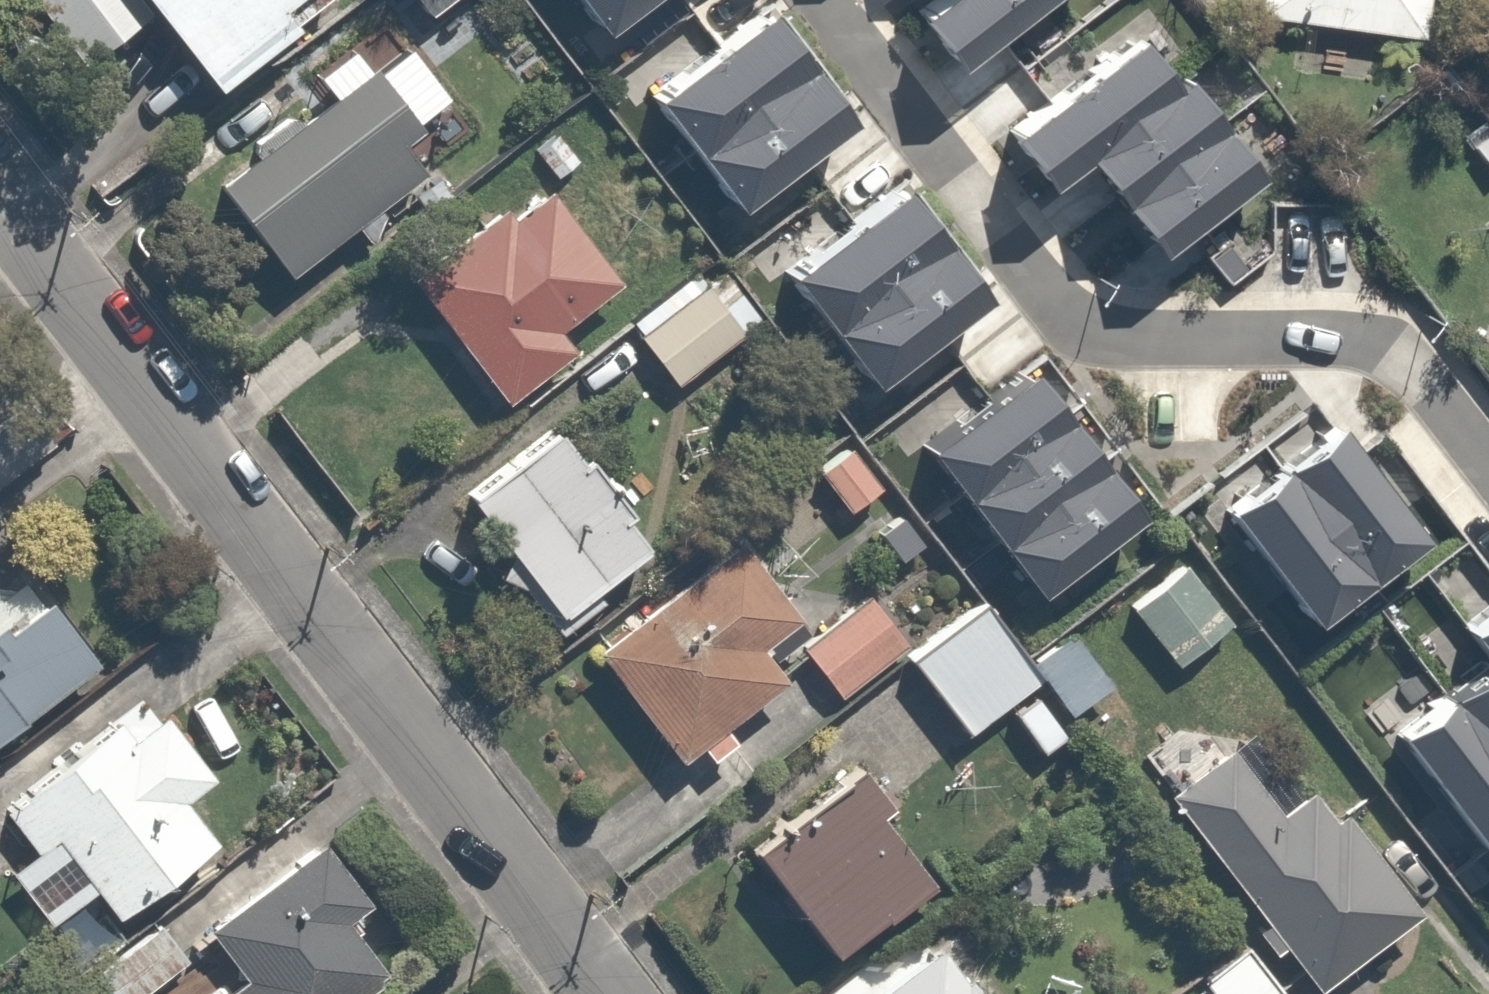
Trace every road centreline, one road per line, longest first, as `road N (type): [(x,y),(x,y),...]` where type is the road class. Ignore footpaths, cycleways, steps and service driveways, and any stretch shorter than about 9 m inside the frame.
road 1 (residential): [(606,993),(0,196)]

